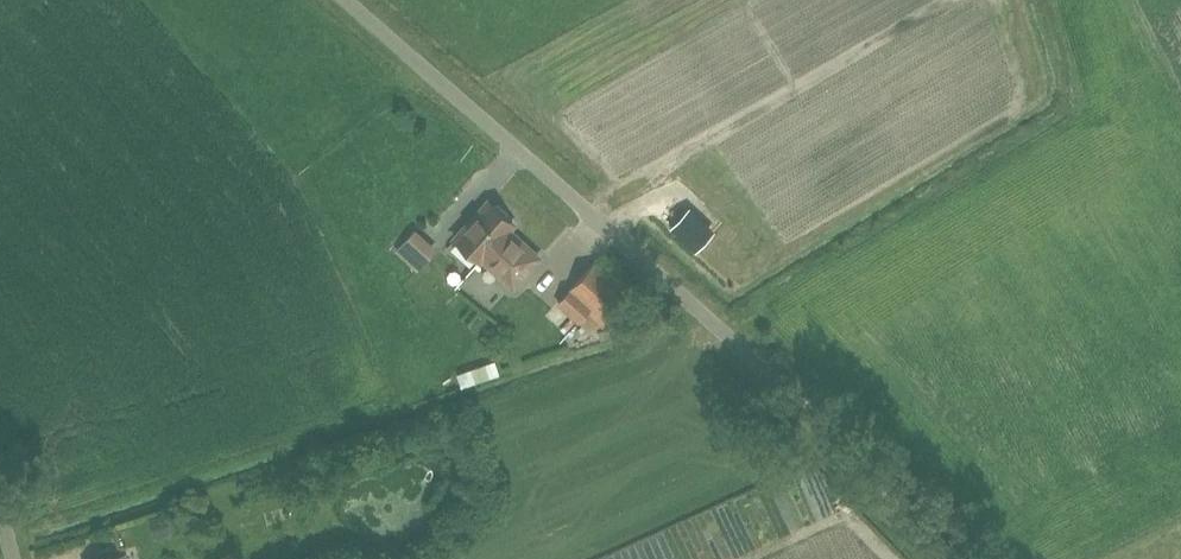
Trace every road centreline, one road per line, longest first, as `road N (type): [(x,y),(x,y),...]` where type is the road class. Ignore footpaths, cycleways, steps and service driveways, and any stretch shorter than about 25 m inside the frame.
road 1 (unclassified): [(953,558),(820,421),(413,61)]

